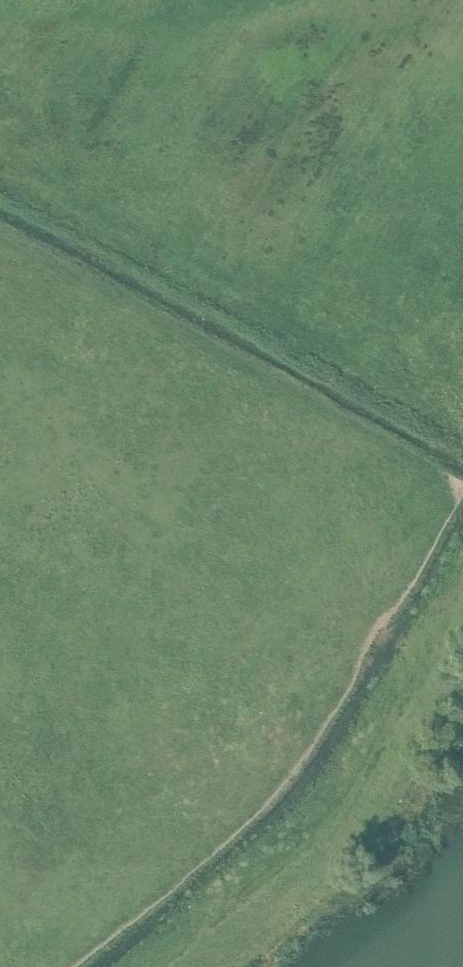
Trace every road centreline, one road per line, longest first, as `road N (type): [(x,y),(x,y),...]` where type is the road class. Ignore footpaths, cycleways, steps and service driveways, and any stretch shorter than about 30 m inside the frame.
road 1 (track): [(161,966),(325,828),(389,737),(462,581)]

